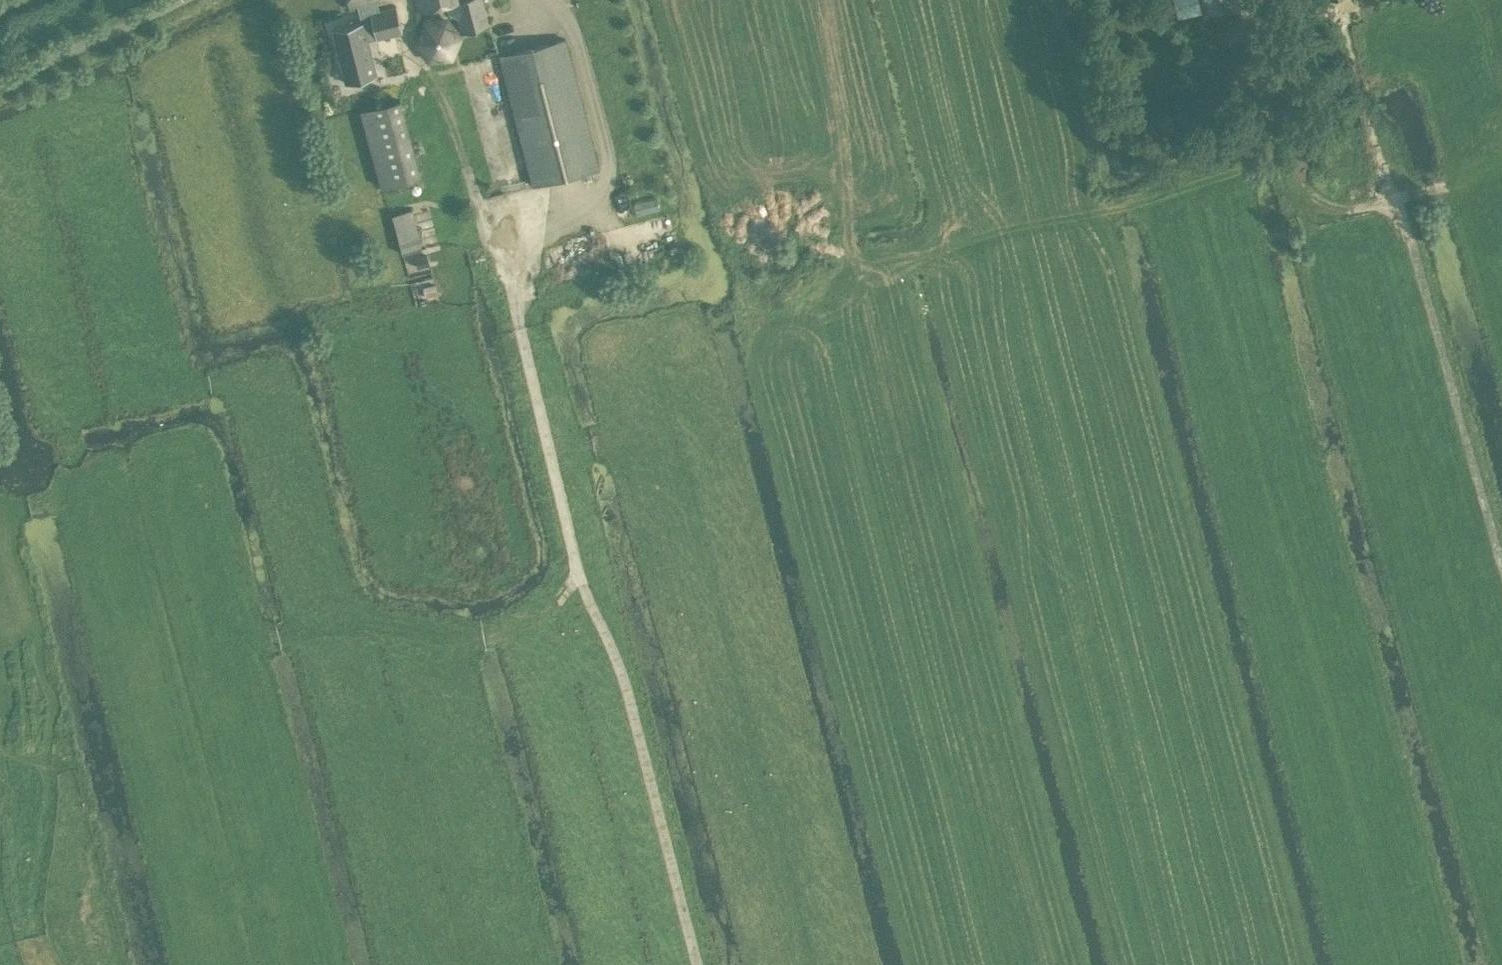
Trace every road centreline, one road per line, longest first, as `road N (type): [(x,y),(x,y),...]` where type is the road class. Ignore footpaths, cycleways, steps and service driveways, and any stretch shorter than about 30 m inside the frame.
road 1 (track): [(701,964),(626,673),(577,580),(514,290),(408,0)]
road 2 (track): [(553,458),(619,436),(613,354),(782,307),(853,259),(1096,221),(1280,158)]
road 3 (track): [(577,580),(512,637),(326,640),(256,651),(199,463),(0,515)]
road 4 (track): [(1501,570),(1412,230),(1394,206),(1321,205),(1284,173),(1272,124)]
road 5 (track): [(807,0),(853,259)]
road 6 (residential): [(0,82),(180,0)]
road 7 (track): [(1501,154),(1447,188),(1394,206)]

